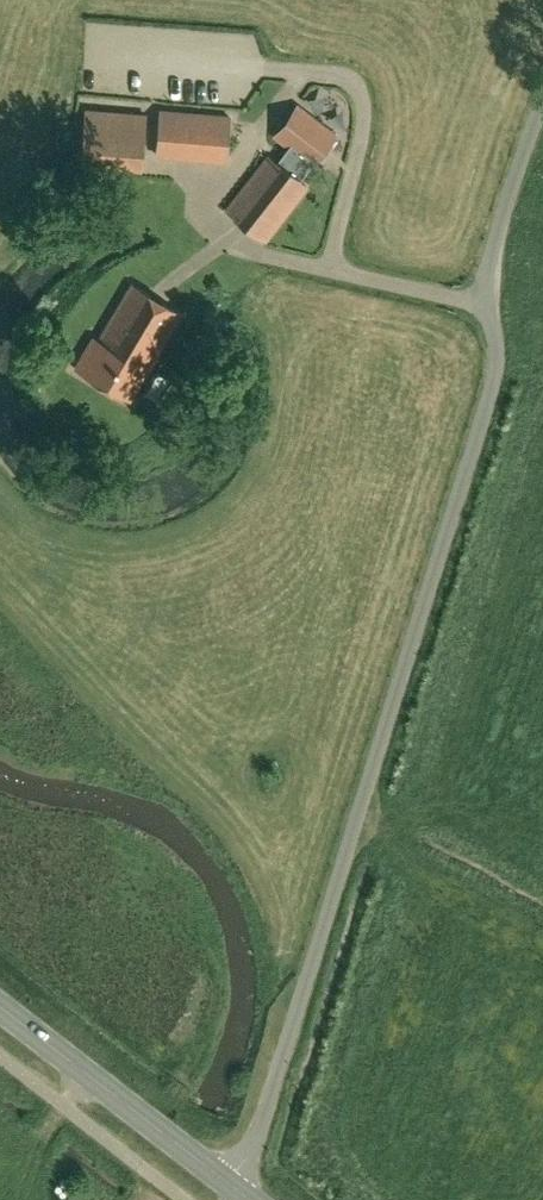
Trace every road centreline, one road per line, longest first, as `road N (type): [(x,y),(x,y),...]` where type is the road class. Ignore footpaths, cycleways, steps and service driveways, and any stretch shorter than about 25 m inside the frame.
road 1 (unclassified): [(237,1191),(478,428),(495,366),(487,302),(491,251),(542,115)]
road 2 (secondary): [(237,1191),(0,1007)]

